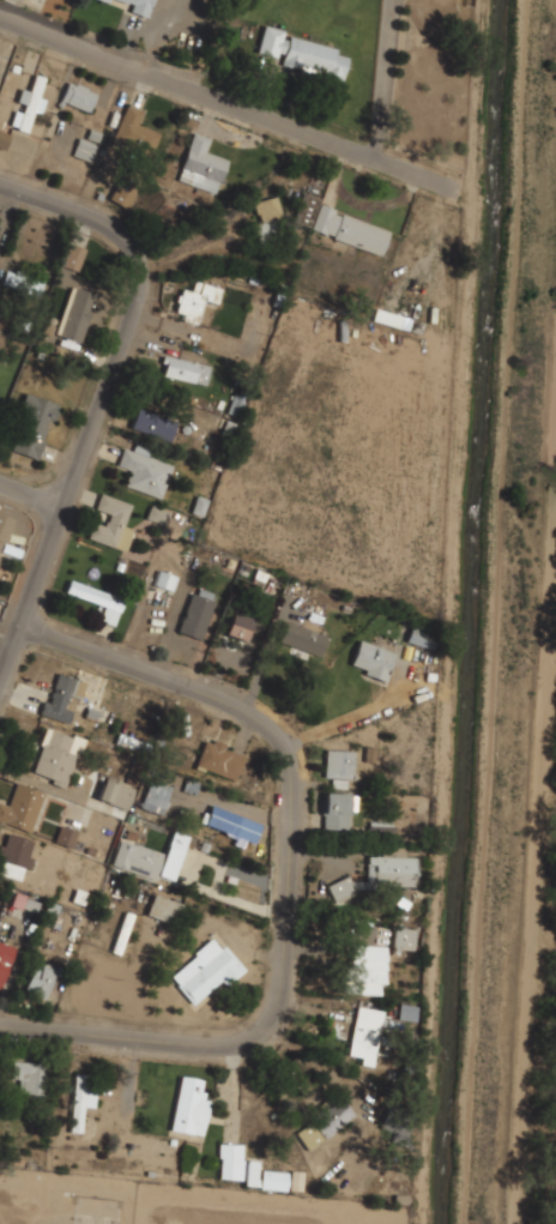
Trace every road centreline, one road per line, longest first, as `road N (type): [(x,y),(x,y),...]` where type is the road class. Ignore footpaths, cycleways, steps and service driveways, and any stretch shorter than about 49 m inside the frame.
road 1 (residential): [(23,616),(253,716),(283,749),(290,849),(279,997),(265,1024),(242,1039),(211,1045),(0,1027)]
road 2 (residential): [(0,668),(133,308),(135,267),(95,221),(0,187)]
road 3 (residential): [(458,187),(0,19)]

